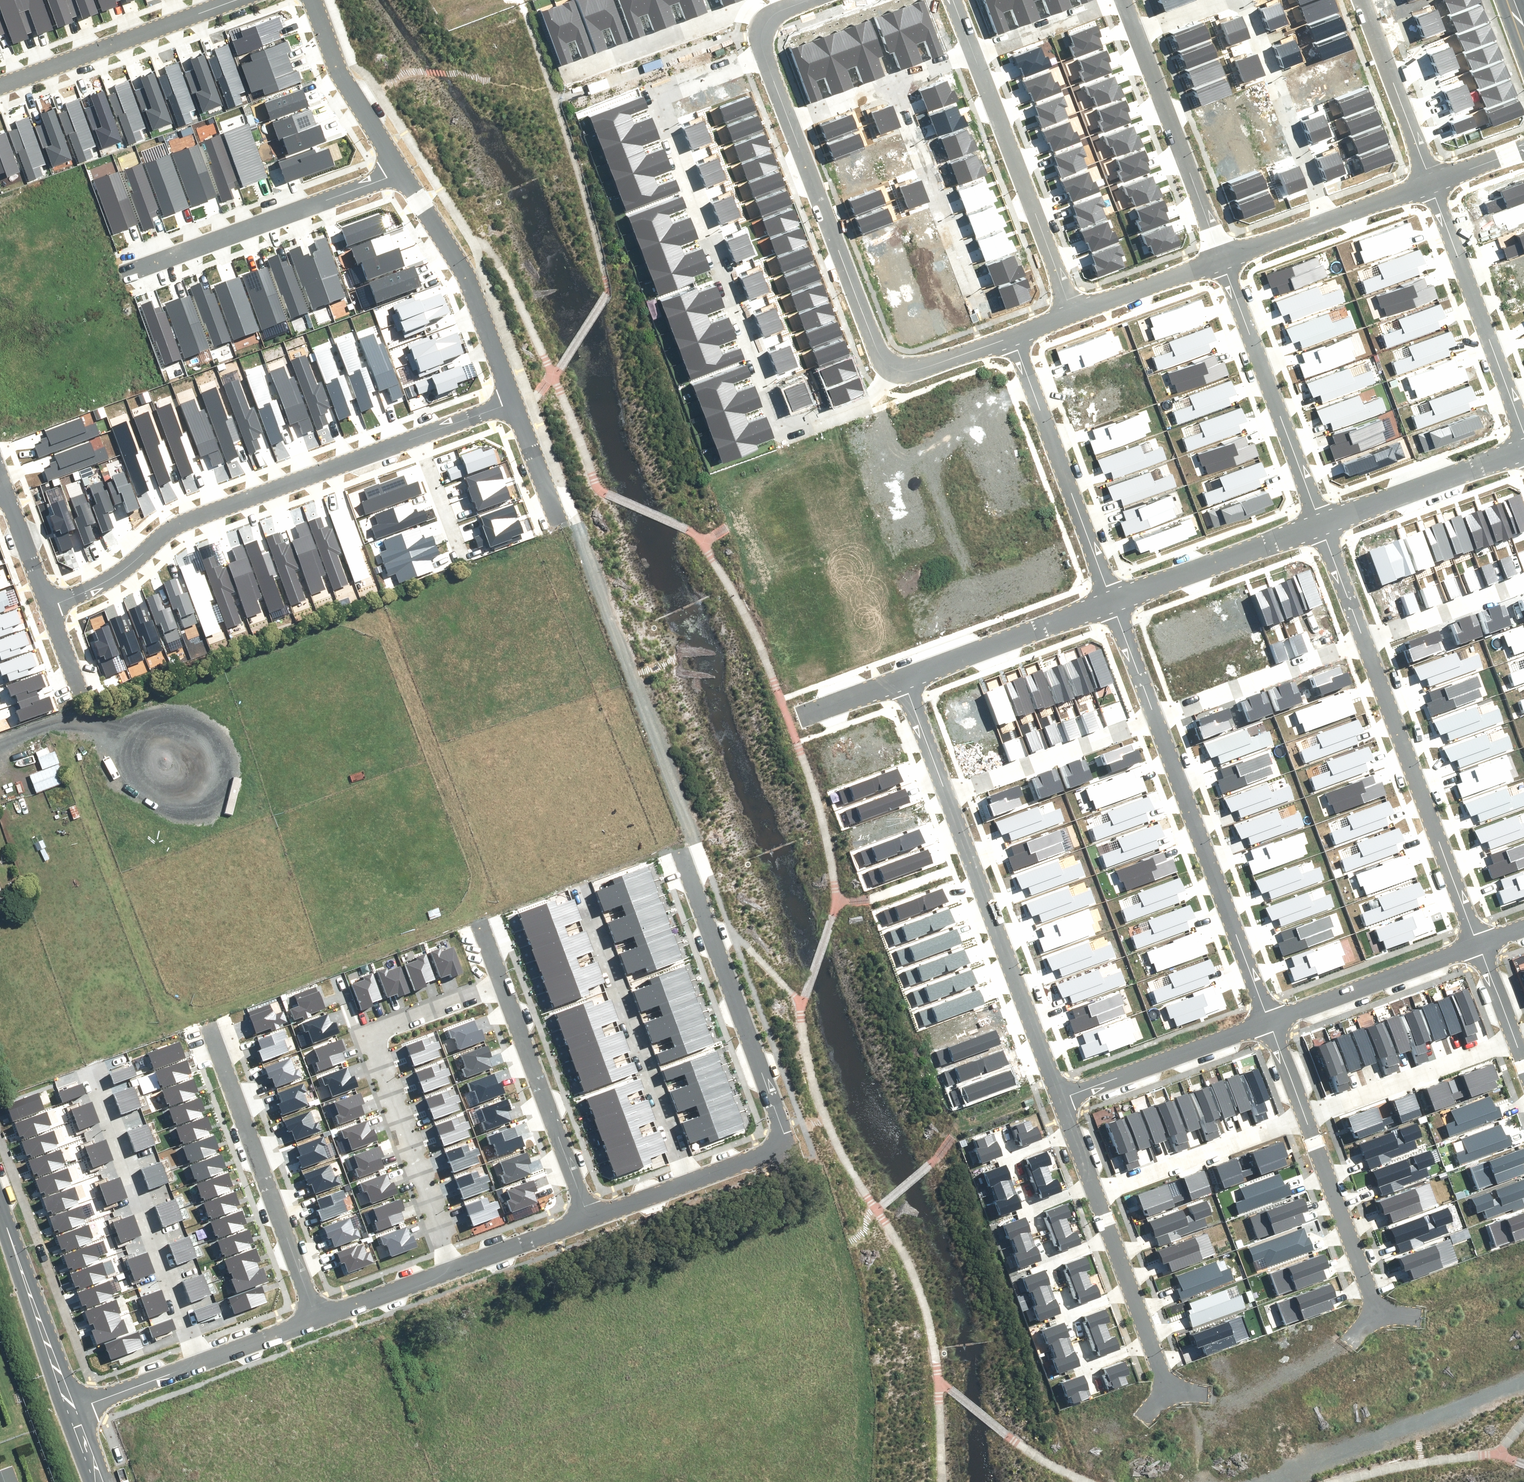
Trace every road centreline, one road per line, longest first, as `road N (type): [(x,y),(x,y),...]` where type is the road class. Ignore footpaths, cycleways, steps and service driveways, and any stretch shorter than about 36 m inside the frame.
road 1 (residential): [(896,379),(886,393),(800,424),(778,418),(659,96),(764,58)]
road 2 (residential): [(399,176),(0,317)]
road 3 (residential): [(684,1182),(788,1146),(682,855)]
road 4 (residential): [(416,438),(178,526),(94,588),(50,607)]
road 5 (residential): [(449,1268),(370,1034),(384,1021),(499,984)]
road 6 (residential): [(1055,1096),(942,792)]
road 7 (residential): [(1155,717),(1268,1016)]
road 8 (residential): [(684,1182),(573,884)]
road 9 (residential): [(1367,641),(1479,938)]
road 10 (residential): [(317,1316),(204,1027)]
road 11 (residential): [(194,1364),(90,1076)]
road 12 (residential): [(786,119),(878,369),(896,379)]
road 13 (residential): [(1069,318),(973,48)]
road 14 (residential): [(890,79),(989,347)]
road 15 (residential): [(1223,262),(1323,525)]
road 16 (residential): [(1015,338),(1110,601)]
road 17 (residential): [(1427,187),(1523,434)]
road 18 (residential): [(399,176),(466,274),(513,401)]
road 19 (residential): [(584,1220),(499,984)]
road 20 (residential): [(1136,31),(1223,262)]
road 21 (residential): [(1243,0),(1332,222)]
road 22 (residential): [(1306,1115),(1091,1194)]
road 23 (residential): [(1268,1016),(1055,1096)]
road 24 (residential): [(1110,601),(1323,525)]
road 25 (residential): [(942,792),(1155,717)]
road 26 (residential): [(1155,717),(1367,641)]
road 27 (residential): [(1479,938),(1268,1016)]
road 28 (residential): [(1516,1035),(1306,1115)]
road 29 (residential): [(901,681),(1110,601)]
road 30 (residential): [(209,9),(0,84)]
road 31 (tertiary): [(76,1408),(0,1208)]
road 32 (residential): [(1323,525),(1523,453)]
road 33 (residential): [(1306,1115),(1378,1307)]
road 34 (residential): [(1091,1194),(1161,1381)]
road 35 (residential): [(772,14),(739,10),(582,65)]
road 36 (residential): [(1358,0),(1427,187)]
road 37 (residential): [(311,0),(352,97),(399,176)]
road 38 (residential): [(1367,641),(1523,586)]
road 39 (residential): [(1069,318),(1223,262)]
road 40 (residential): [(449,1268),(584,1220)]
road 41 (residential): [(317,1316),(449,1268)]
road 42 (residential): [(973,48),(1102,0)]
road 43 (residential): [(1,484),(50,607)]
road 44 (residential): [(194,1364),(317,1316)]
road 45 (residential): [(513,401),(559,521)]
road 46 (residential): [(76,1408),(194,1364)]
road 47 (residential): [(1110,601),(1155,717)]
road 48 (residential): [(1323,525),(1367,641)]
road 49 (residential): [(416,438),(457,553)]

